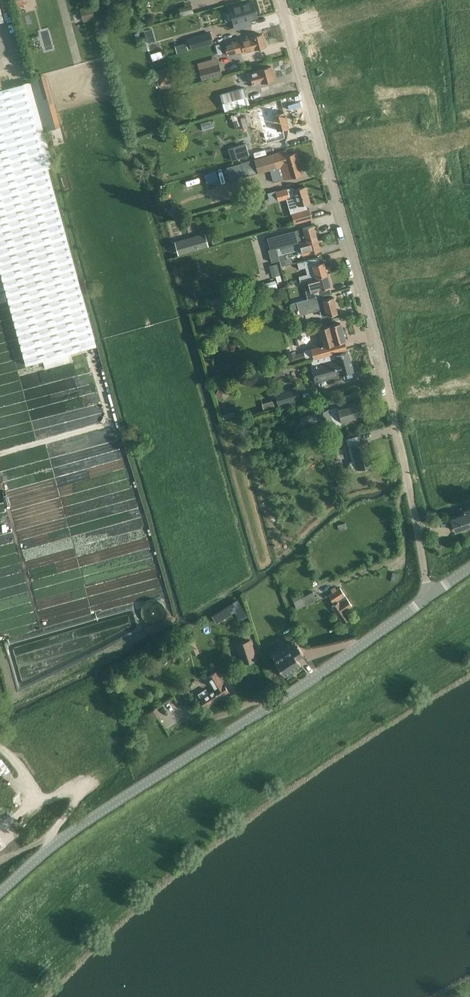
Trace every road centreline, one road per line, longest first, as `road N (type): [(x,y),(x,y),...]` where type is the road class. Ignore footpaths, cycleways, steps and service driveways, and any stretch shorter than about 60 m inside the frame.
road 1 (unclassified): [(0,892),(74,830),(430,596)]
road 2 (residential): [(394,416),(430,596)]
road 3 (residential): [(355,265),(390,399)]
road 4 (residential): [(291,29),(325,153)]

